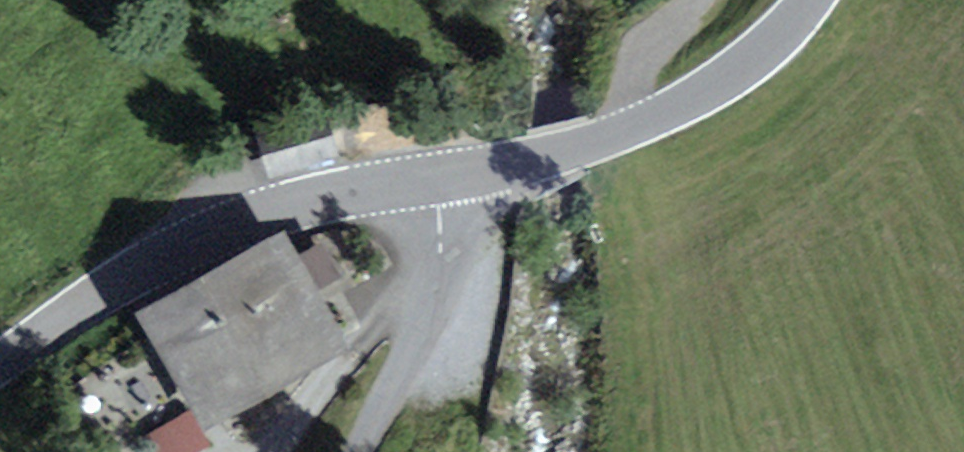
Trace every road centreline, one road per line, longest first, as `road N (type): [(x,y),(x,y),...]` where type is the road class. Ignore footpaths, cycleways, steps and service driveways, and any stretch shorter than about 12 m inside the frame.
road 1 (tertiary): [(442,178),(365,189),(230,228),(143,268),(0,363)]
road 2 (tertiary): [(810,0),(739,70),(684,106),(594,143),(442,178)]
road 3 (unclassified): [(442,178),(418,324),(359,451)]
road 4 (track): [(440,208),(459,359),(456,451)]

